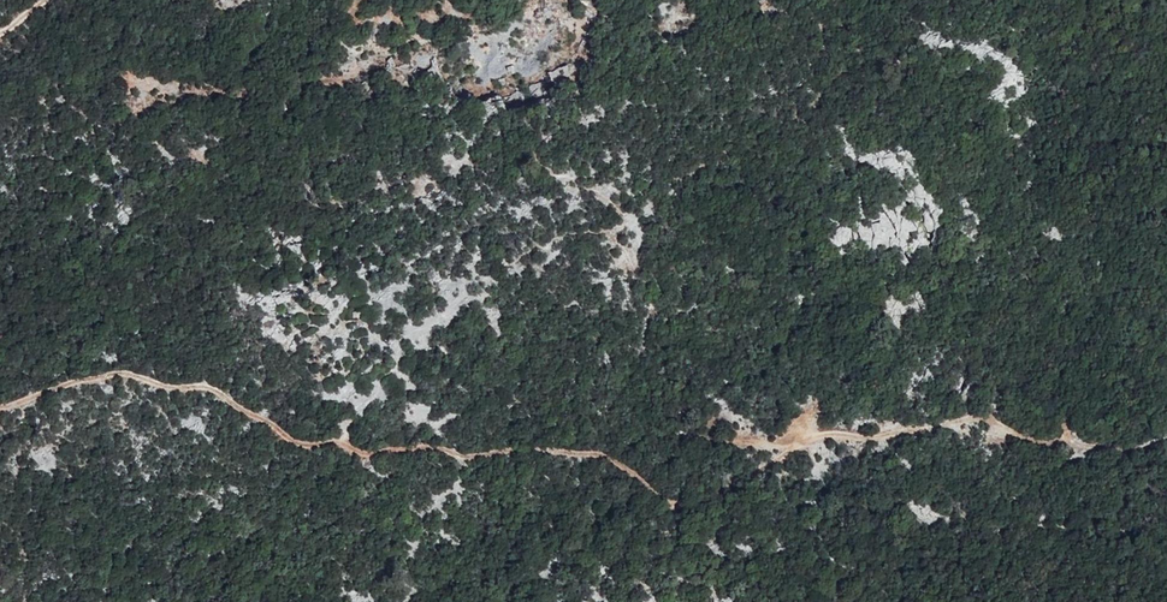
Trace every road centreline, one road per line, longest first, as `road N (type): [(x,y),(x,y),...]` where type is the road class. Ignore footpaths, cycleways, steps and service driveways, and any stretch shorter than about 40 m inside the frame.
road 1 (track): [(0,403),(17,406),(124,370),(171,389),(206,388),(304,443),(342,442),(365,455),(409,445),(439,445),(462,458),(517,448),(597,454),(681,505),(830,434),(868,438),(958,420),(1122,451),(1166,442)]

